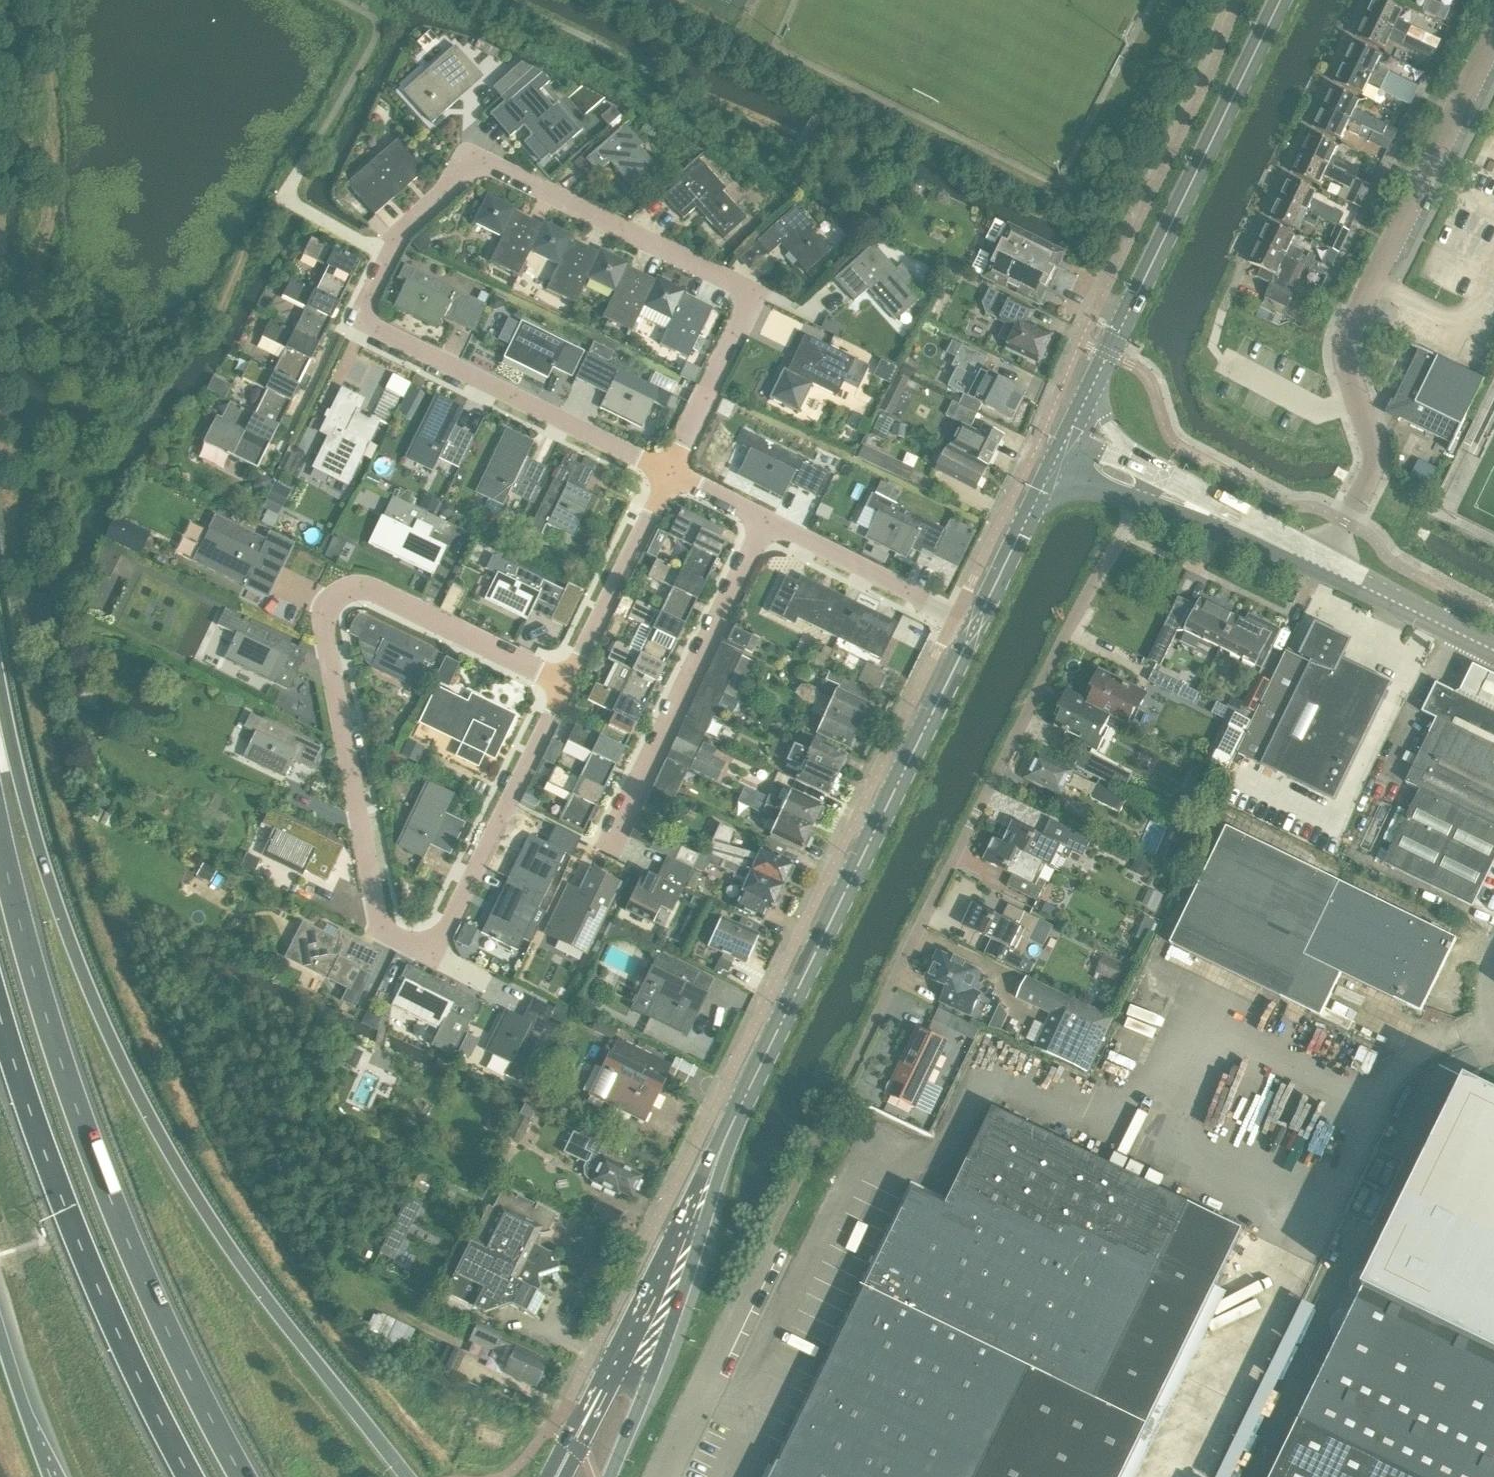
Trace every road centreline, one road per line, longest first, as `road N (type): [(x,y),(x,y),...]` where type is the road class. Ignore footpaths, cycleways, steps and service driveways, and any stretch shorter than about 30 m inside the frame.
road 1 (trunk): [(407,1476),(243,1268),(134,1089),(56,902),(0,689)]
road 2 (residential): [(773,1237),(1066,635),(1143,501)]
road 3 (trunk): [(243,1476),(168,1332),(92,1153),(0,842)]
road 4 (residential): [(433,953),(381,929),(323,627),(326,609),(337,595),(378,592),(565,684)]
road 5 (residential): [(671,472),(749,303),(744,287),(476,158),(388,253)]
road 6 (secondary): [(733,1123),(977,625)]
road 7 (residential): [(1345,523),(1375,458),(1342,351),(1493,40)]
road 8 (trunk): [(0,1018),(87,1263),(190,1476)]
road 9 (tertiary): [(1070,427),(1278,0)]
road 10 (residential): [(671,472),(368,324),(362,307),(388,253)]
road 11 (secondary): [(609,1476),(681,1297),(733,1123)]
road 12 (residential): [(609,850),(770,521)]
road 13 (residential): [(433,953),(565,684)]
road 14 (secondary): [(733,1123),(601,1387)]
road 15 (residential): [(1243,260),(1367,0)]
road 16 (unclassified): [(662,1476),(773,1237)]
road 17 (residential): [(565,684),(671,472)]
road 18 (residential): [(956,613),(770,521)]
road 19 (secondary): [(1143,501),(1326,569)]
road 20 (secondary): [(1326,569),(1164,472)]
road 21 (secondary): [(1326,569),(1493,651)]
road 22 (secondary): [(977,625),(1052,464)]
road 23 (trunk): [(0,1335),(49,1476)]

